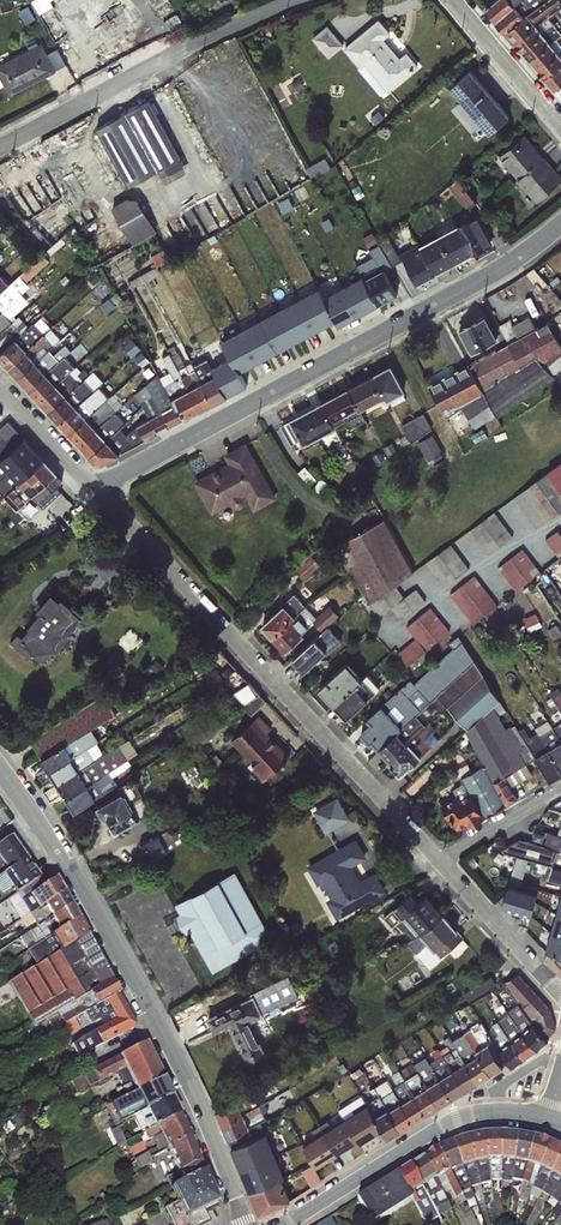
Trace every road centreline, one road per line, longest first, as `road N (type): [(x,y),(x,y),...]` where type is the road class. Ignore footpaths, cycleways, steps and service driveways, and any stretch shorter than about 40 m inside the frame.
road 1 (residential): [(560,226),(524,259),(93,489)]
road 2 (tertiary): [(0,771),(69,869),(152,1016),(240,1224)]
road 3 (residential): [(443,857),(93,489)]
road 4 (residential): [(292,0),(0,145)]
road 5 (residential): [(549,1114),(474,1111),(290,1224)]
road 6 (residential): [(560,986),(443,857)]
road 7 (residential): [(560,129),(454,0)]
road 8 (residential): [(93,489),(0,384)]
road 9 (residential): [(560,789),(443,857)]

